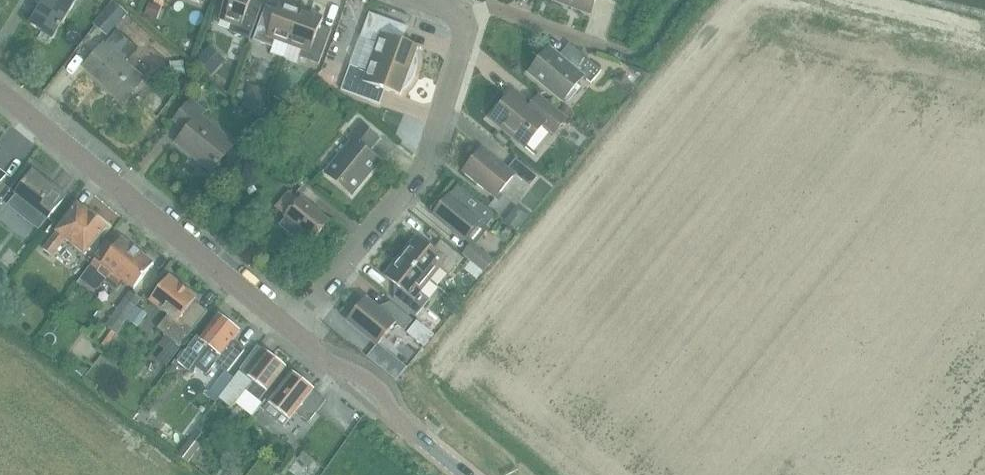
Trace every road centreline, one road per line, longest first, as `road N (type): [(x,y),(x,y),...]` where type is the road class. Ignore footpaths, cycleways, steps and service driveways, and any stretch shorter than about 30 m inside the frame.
road 1 (secondary): [(0,97),(289,328)]
road 2 (residential): [(459,17),(462,43),(426,159),(289,328)]
road 3 (secondary): [(464,474),(397,419),(384,396),(289,328)]
road 4 (residential): [(459,17),(490,4),(625,53)]

